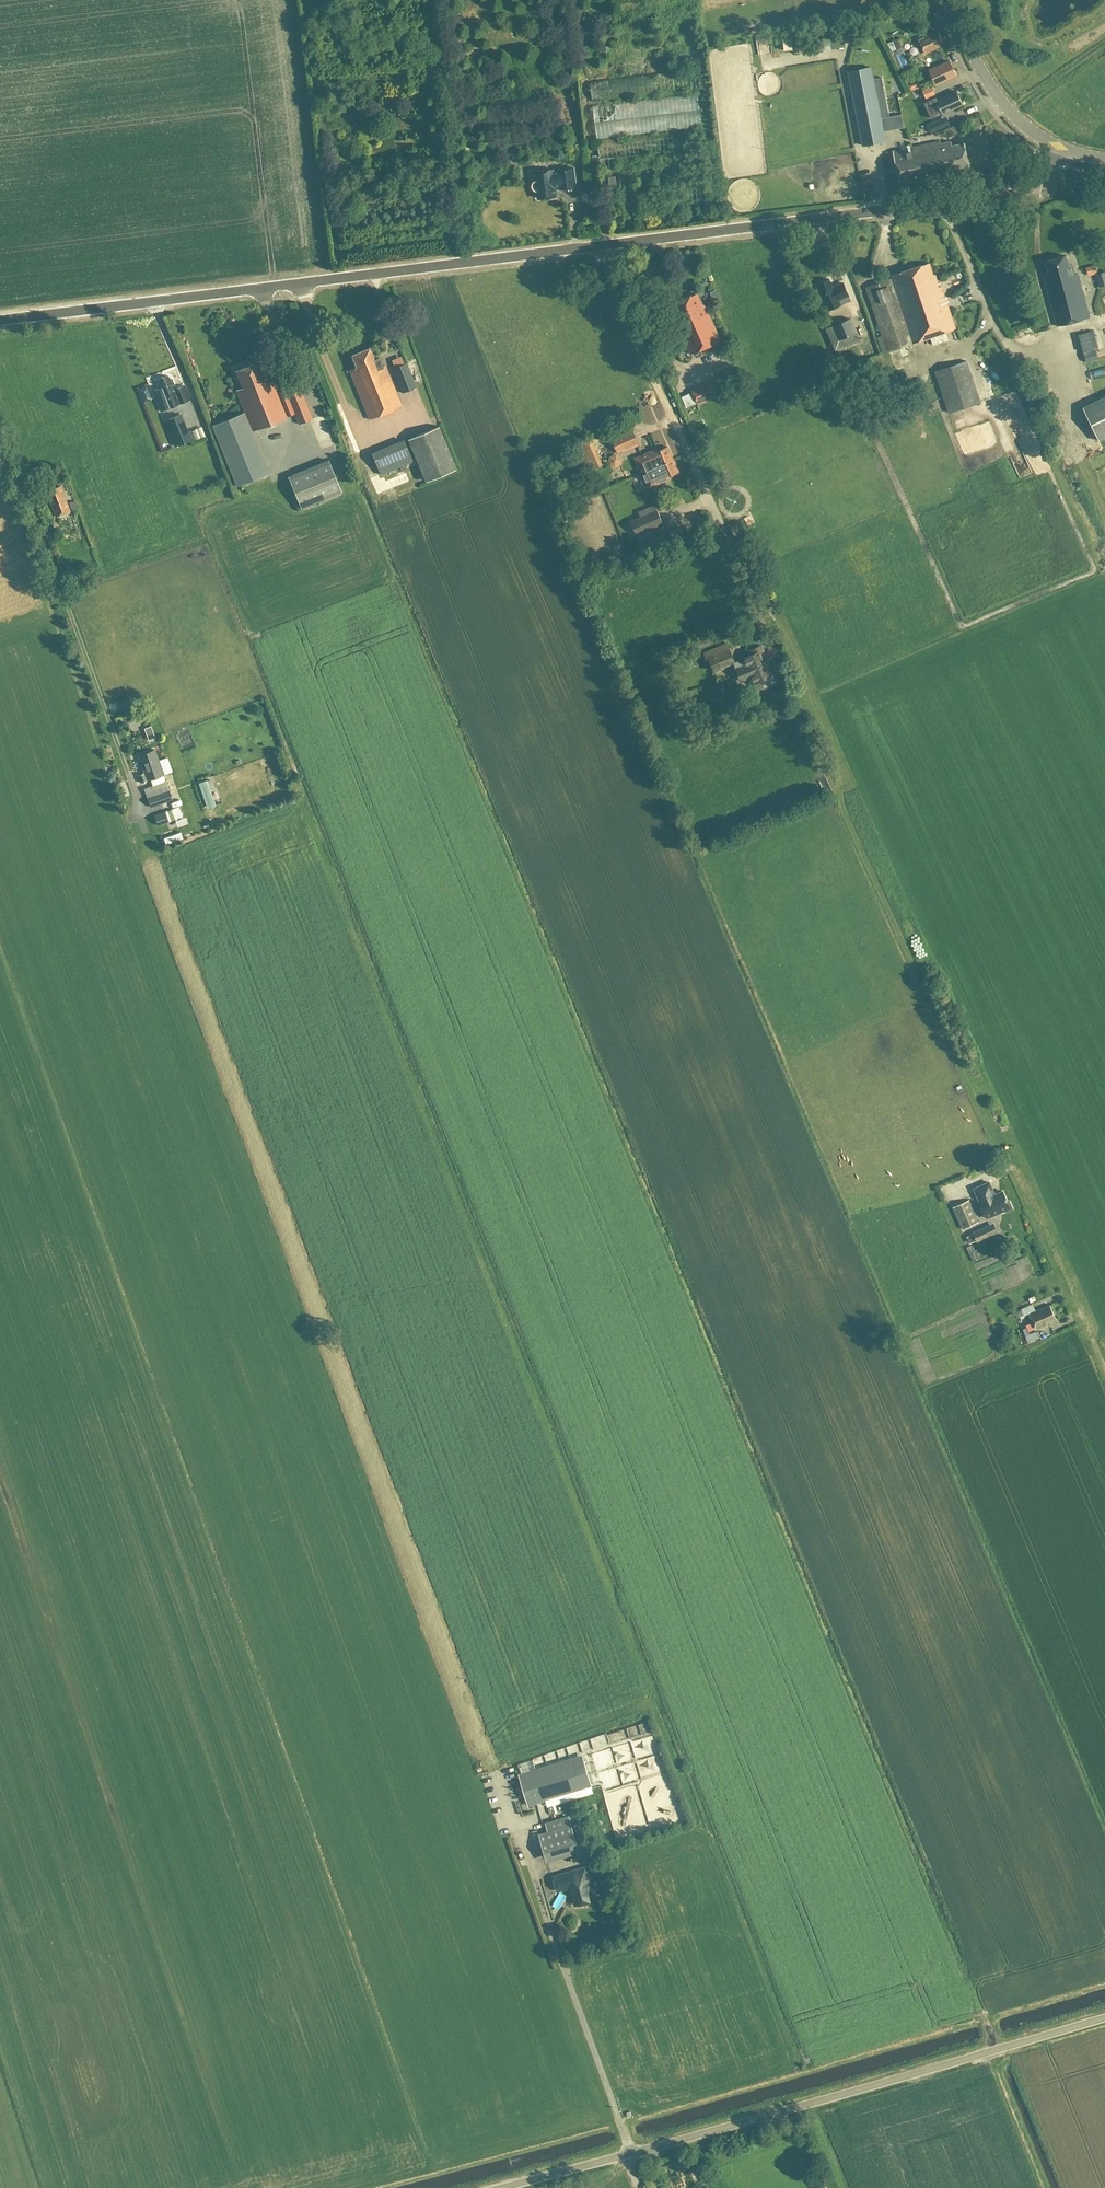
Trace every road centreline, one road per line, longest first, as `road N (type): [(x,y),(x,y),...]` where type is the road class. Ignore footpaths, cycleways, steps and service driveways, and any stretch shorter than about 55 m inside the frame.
road 1 (unclassified): [(0,321),(1021,194),(1059,153)]
road 2 (track): [(1104,1367),(1032,1201),(1001,1155),(929,1004),(710,500)]
road 3 (unclassified): [(500,2187),(1104,2018)]
road 4 (tertiary): [(1059,153),(1000,103),(946,0)]

